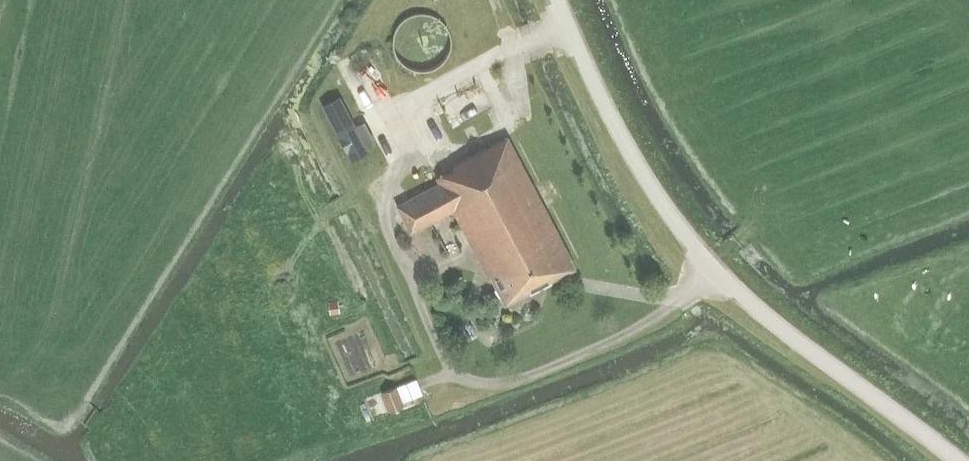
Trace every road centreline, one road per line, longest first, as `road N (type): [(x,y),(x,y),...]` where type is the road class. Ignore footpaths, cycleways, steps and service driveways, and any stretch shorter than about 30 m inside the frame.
road 1 (unclassified): [(960,460),(778,329),(670,217),(618,129),(558,0)]
road 2 (track): [(434,144),(402,167),(385,197),(384,218),(441,354),(469,379),(522,378),(638,327),(675,300)]

